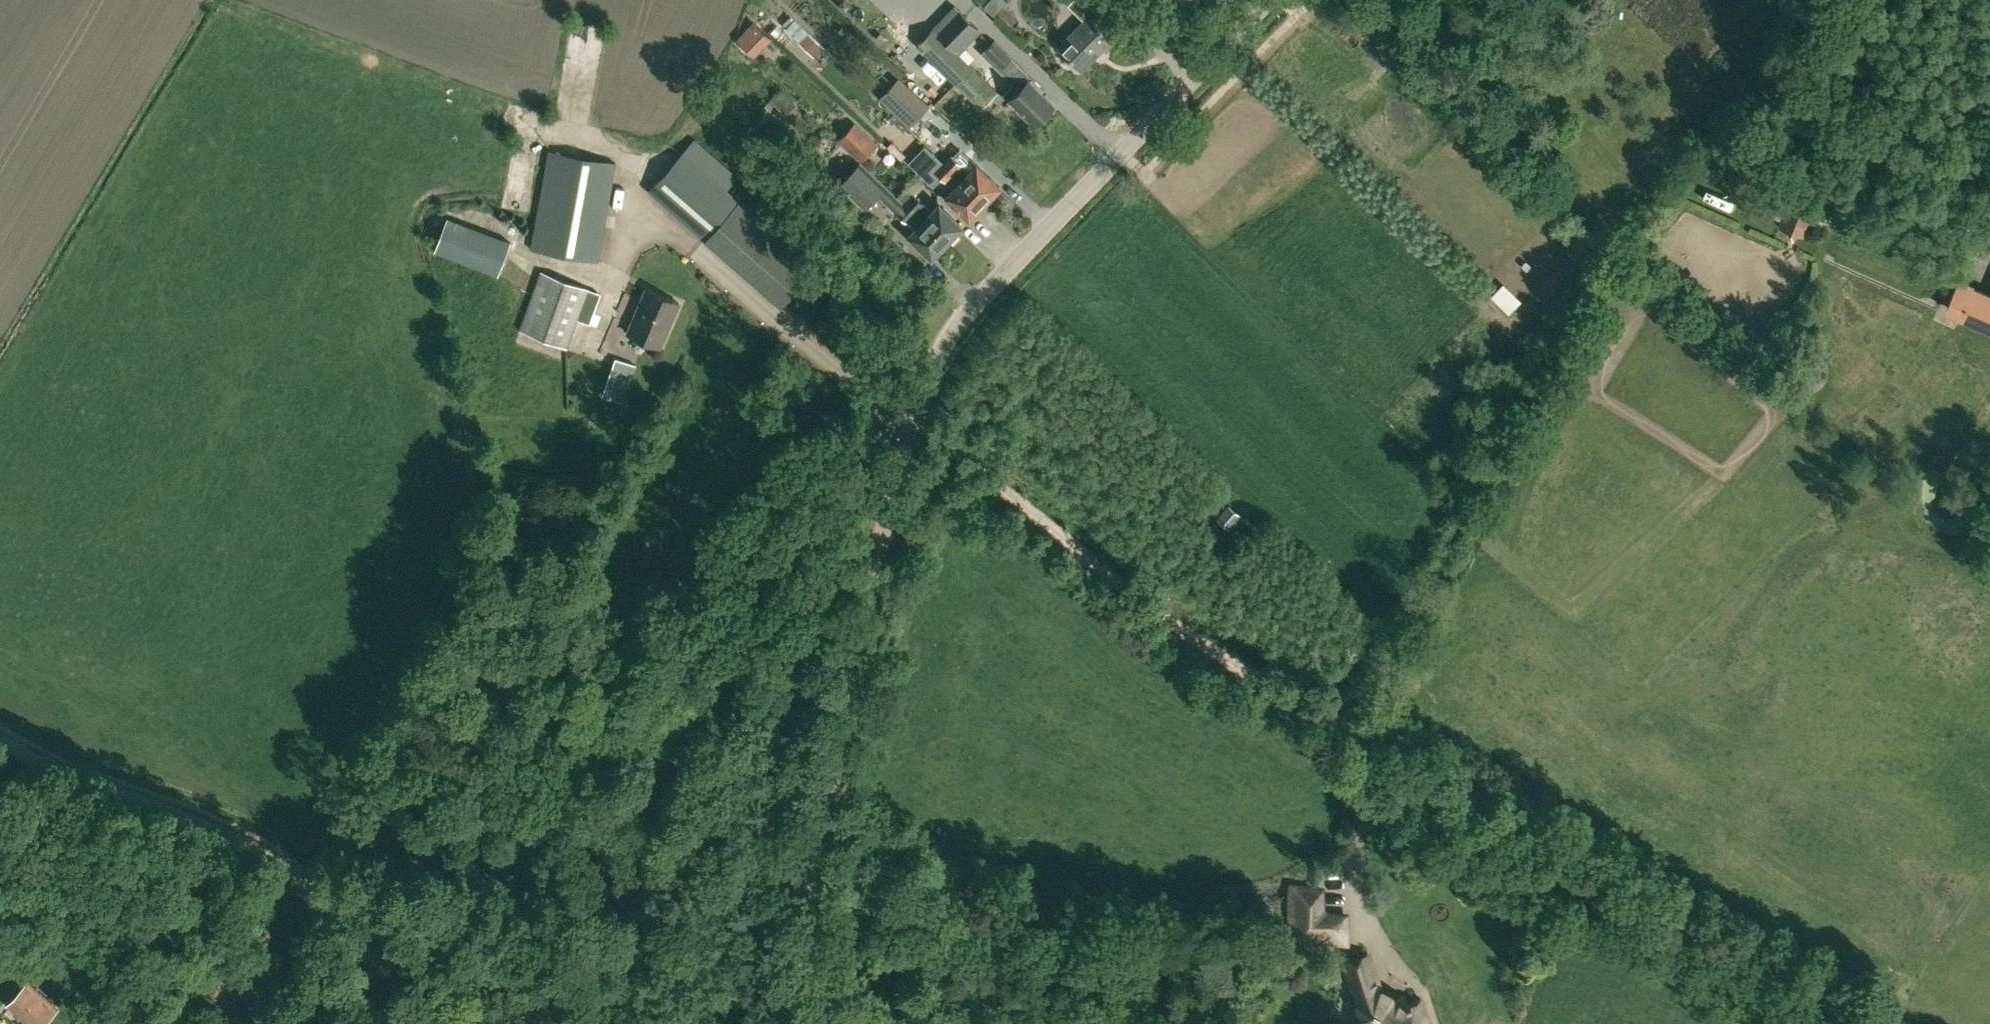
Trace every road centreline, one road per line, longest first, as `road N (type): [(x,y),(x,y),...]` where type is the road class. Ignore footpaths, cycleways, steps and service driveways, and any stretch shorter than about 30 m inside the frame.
road 1 (unclassified): [(838,1023),(816,915),(819,807),(926,377),(969,311),(1268,0)]
road 2 (track): [(1895,1023),(1274,687),(1160,615),(912,419)]
road 3 (track): [(0,731),(193,815),(539,1023)]
road 4 (track): [(1989,116),(1965,186),(1975,268),(1723,175),(1733,133)]
road 5 (track): [(1382,747),(1347,877),(1369,926)]

